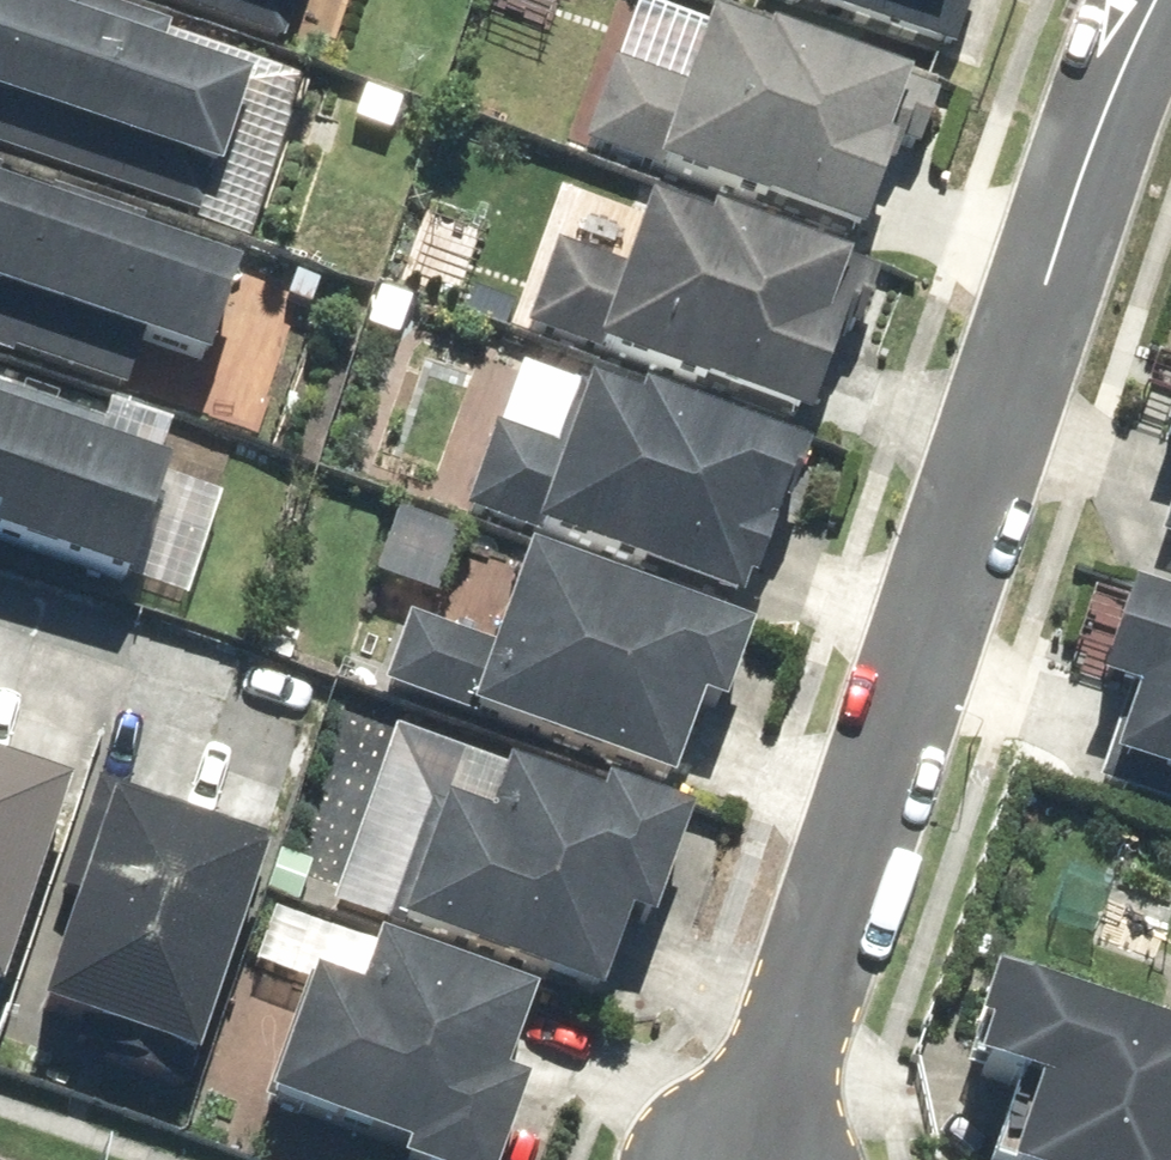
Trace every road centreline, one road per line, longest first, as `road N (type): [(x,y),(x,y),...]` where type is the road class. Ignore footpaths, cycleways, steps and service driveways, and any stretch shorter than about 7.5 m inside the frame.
road 1 (residential): [(1158,0),(1082,177),(745,1159)]

